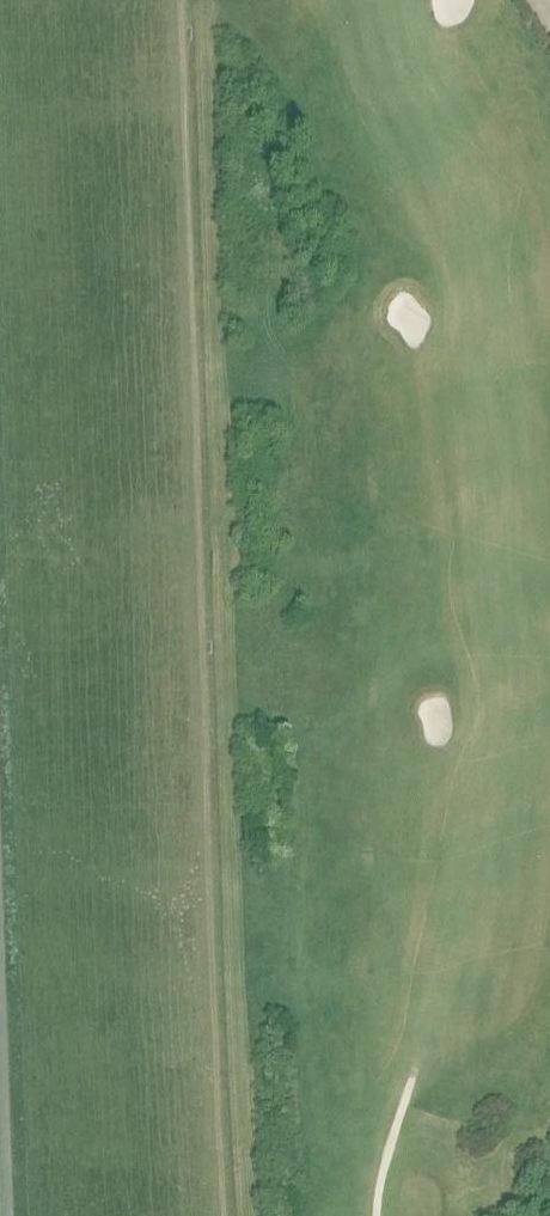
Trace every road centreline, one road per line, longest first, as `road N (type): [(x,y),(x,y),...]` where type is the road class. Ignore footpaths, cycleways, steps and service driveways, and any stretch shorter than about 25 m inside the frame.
road 1 (track): [(376,1215),(410,1083)]

